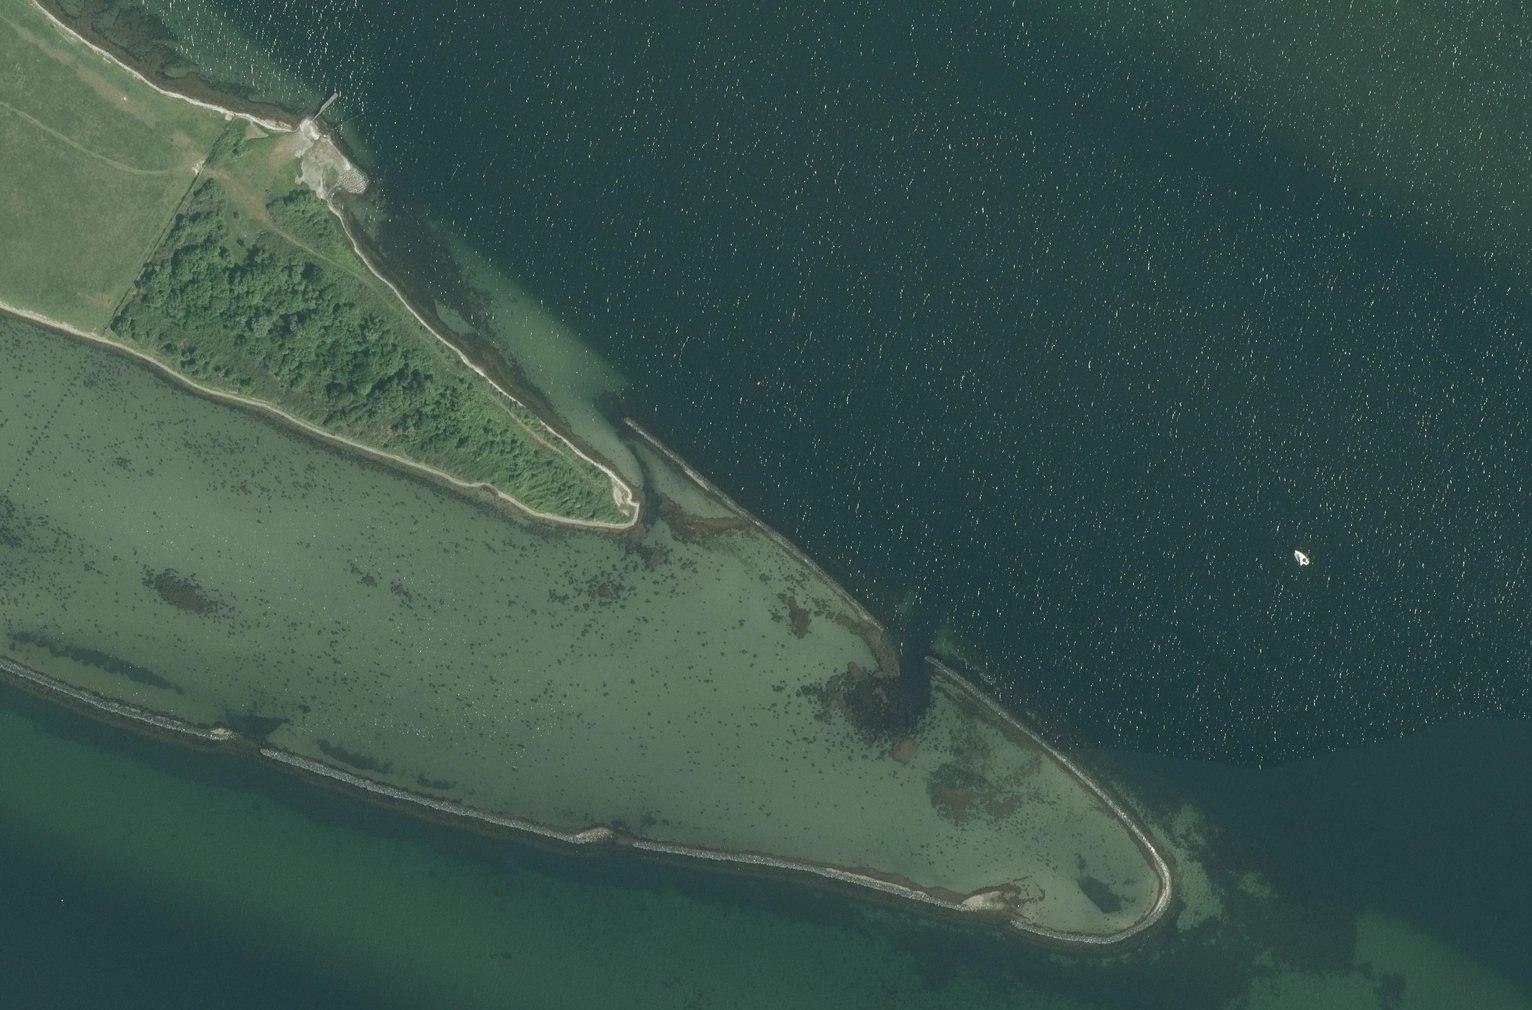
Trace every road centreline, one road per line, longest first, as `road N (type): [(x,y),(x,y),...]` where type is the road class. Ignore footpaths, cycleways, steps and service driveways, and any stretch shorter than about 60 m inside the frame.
road 1 (track): [(311,121),(307,140),(290,148),(204,170),(140,172),(61,141),(0,103)]

